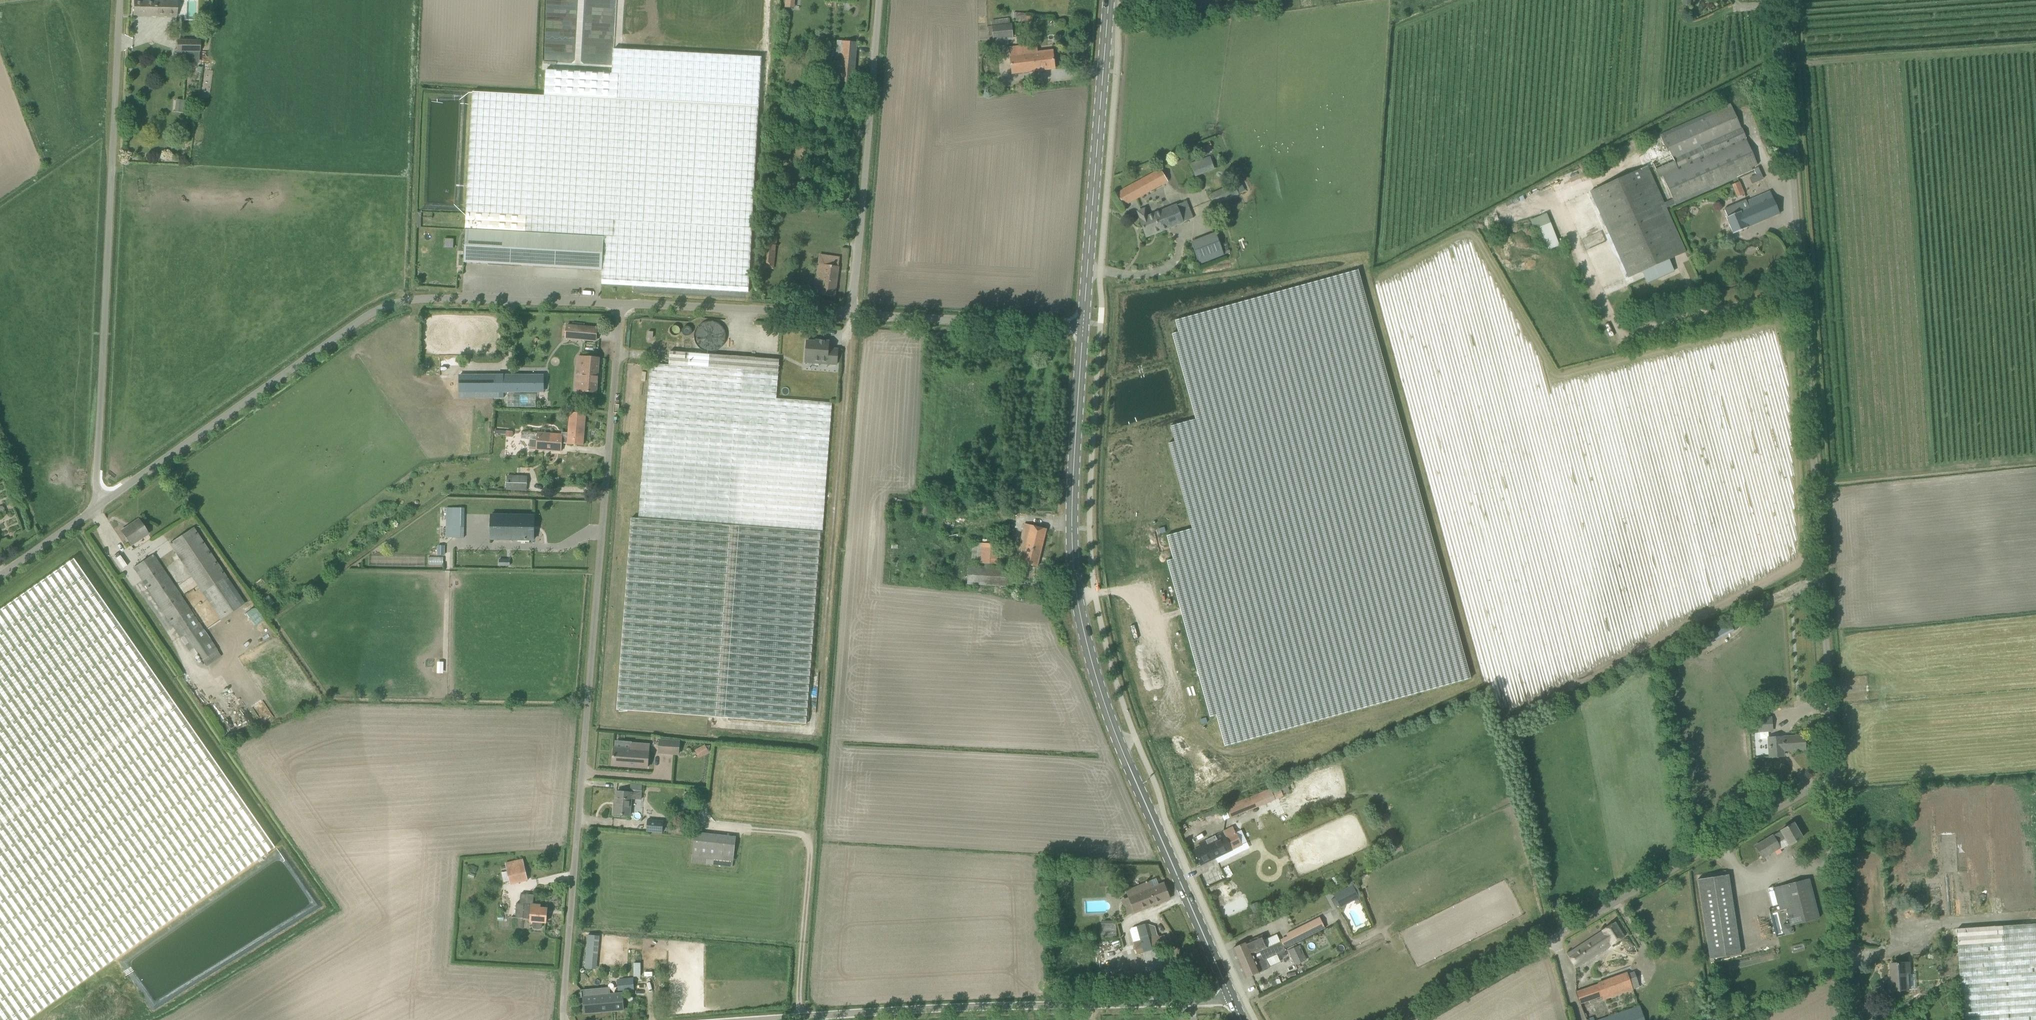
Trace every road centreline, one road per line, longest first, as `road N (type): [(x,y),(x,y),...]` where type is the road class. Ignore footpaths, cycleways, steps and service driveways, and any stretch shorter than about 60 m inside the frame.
road 1 (unclassified): [(1835,770),(1782,0)]
road 2 (unclassified): [(566,1019),(620,304)]
road 3 (primary): [(1230,996),(1123,749),(1081,626),(1075,455),(1082,326)]
road 4 (unclassified): [(97,505),(386,308),(620,304)]
road 5 (unclassified): [(97,505),(119,0)]
road 6 (unclassified): [(1411,1019),(1835,770)]
road 7 (unclassified): [(761,1019),(1230,996)]
road 8 (primary): [(1082,326),(1109,0)]
road 9 (unclassified): [(852,316),(878,0)]
road 10 (unclassified): [(1856,1019),(1835,770)]
road 11 (unclassified): [(620,304),(852,316)]
road 12 (unclassified): [(852,316),(1082,326)]

